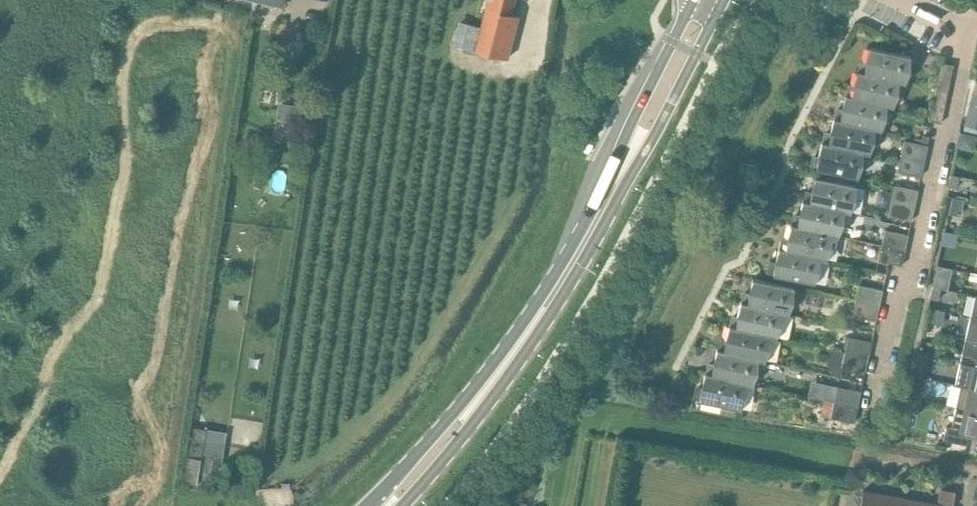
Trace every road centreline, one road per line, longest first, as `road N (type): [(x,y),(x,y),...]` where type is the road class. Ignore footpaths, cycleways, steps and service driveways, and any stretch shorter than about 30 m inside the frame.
road 1 (secondary): [(693,0),(555,272),(462,400),(367,505)]
road 2 (secondary): [(404,505),(538,336),(724,0)]

